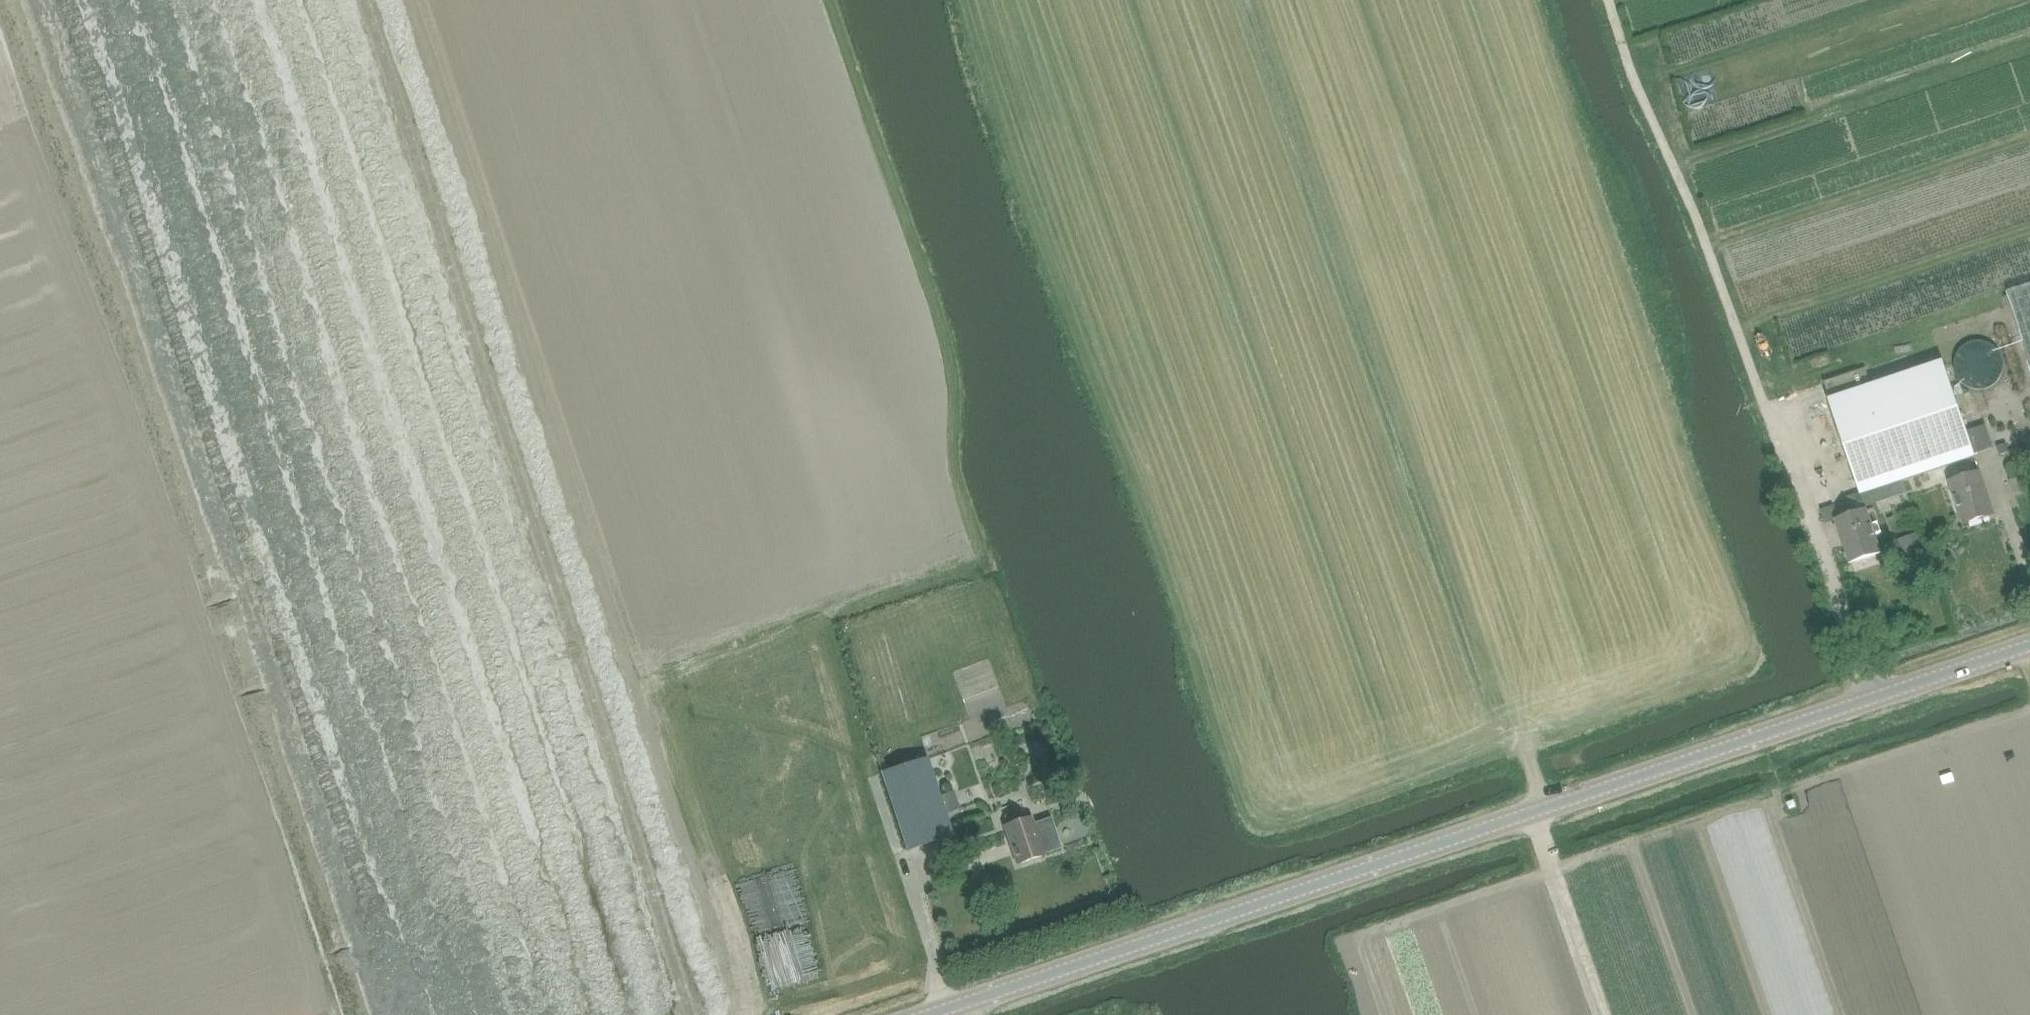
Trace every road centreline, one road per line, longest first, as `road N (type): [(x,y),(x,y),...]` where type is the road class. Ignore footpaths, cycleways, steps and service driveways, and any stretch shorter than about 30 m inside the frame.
road 1 (tertiary): [(920,1014),(2029,646)]

